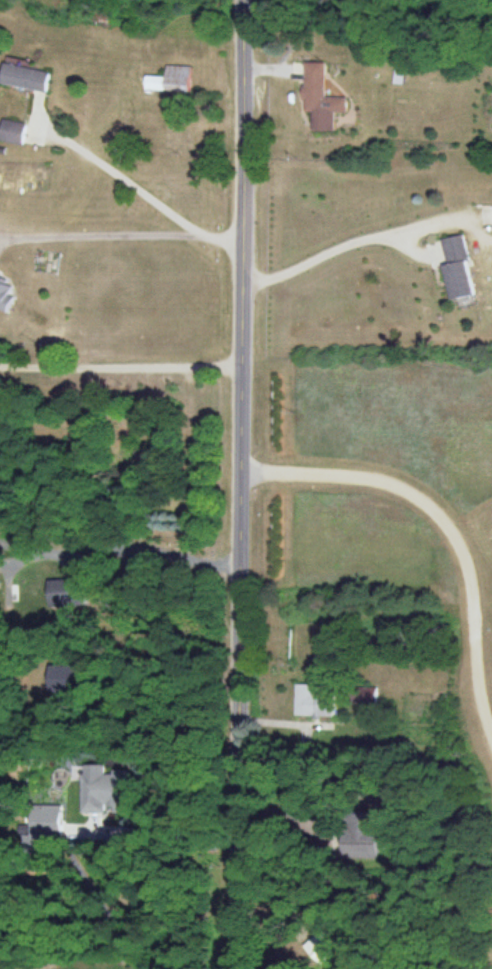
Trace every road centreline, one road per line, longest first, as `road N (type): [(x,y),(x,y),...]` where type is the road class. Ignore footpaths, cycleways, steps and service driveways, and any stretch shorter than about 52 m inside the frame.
road 1 (tertiary): [(237,968),(247,0)]

